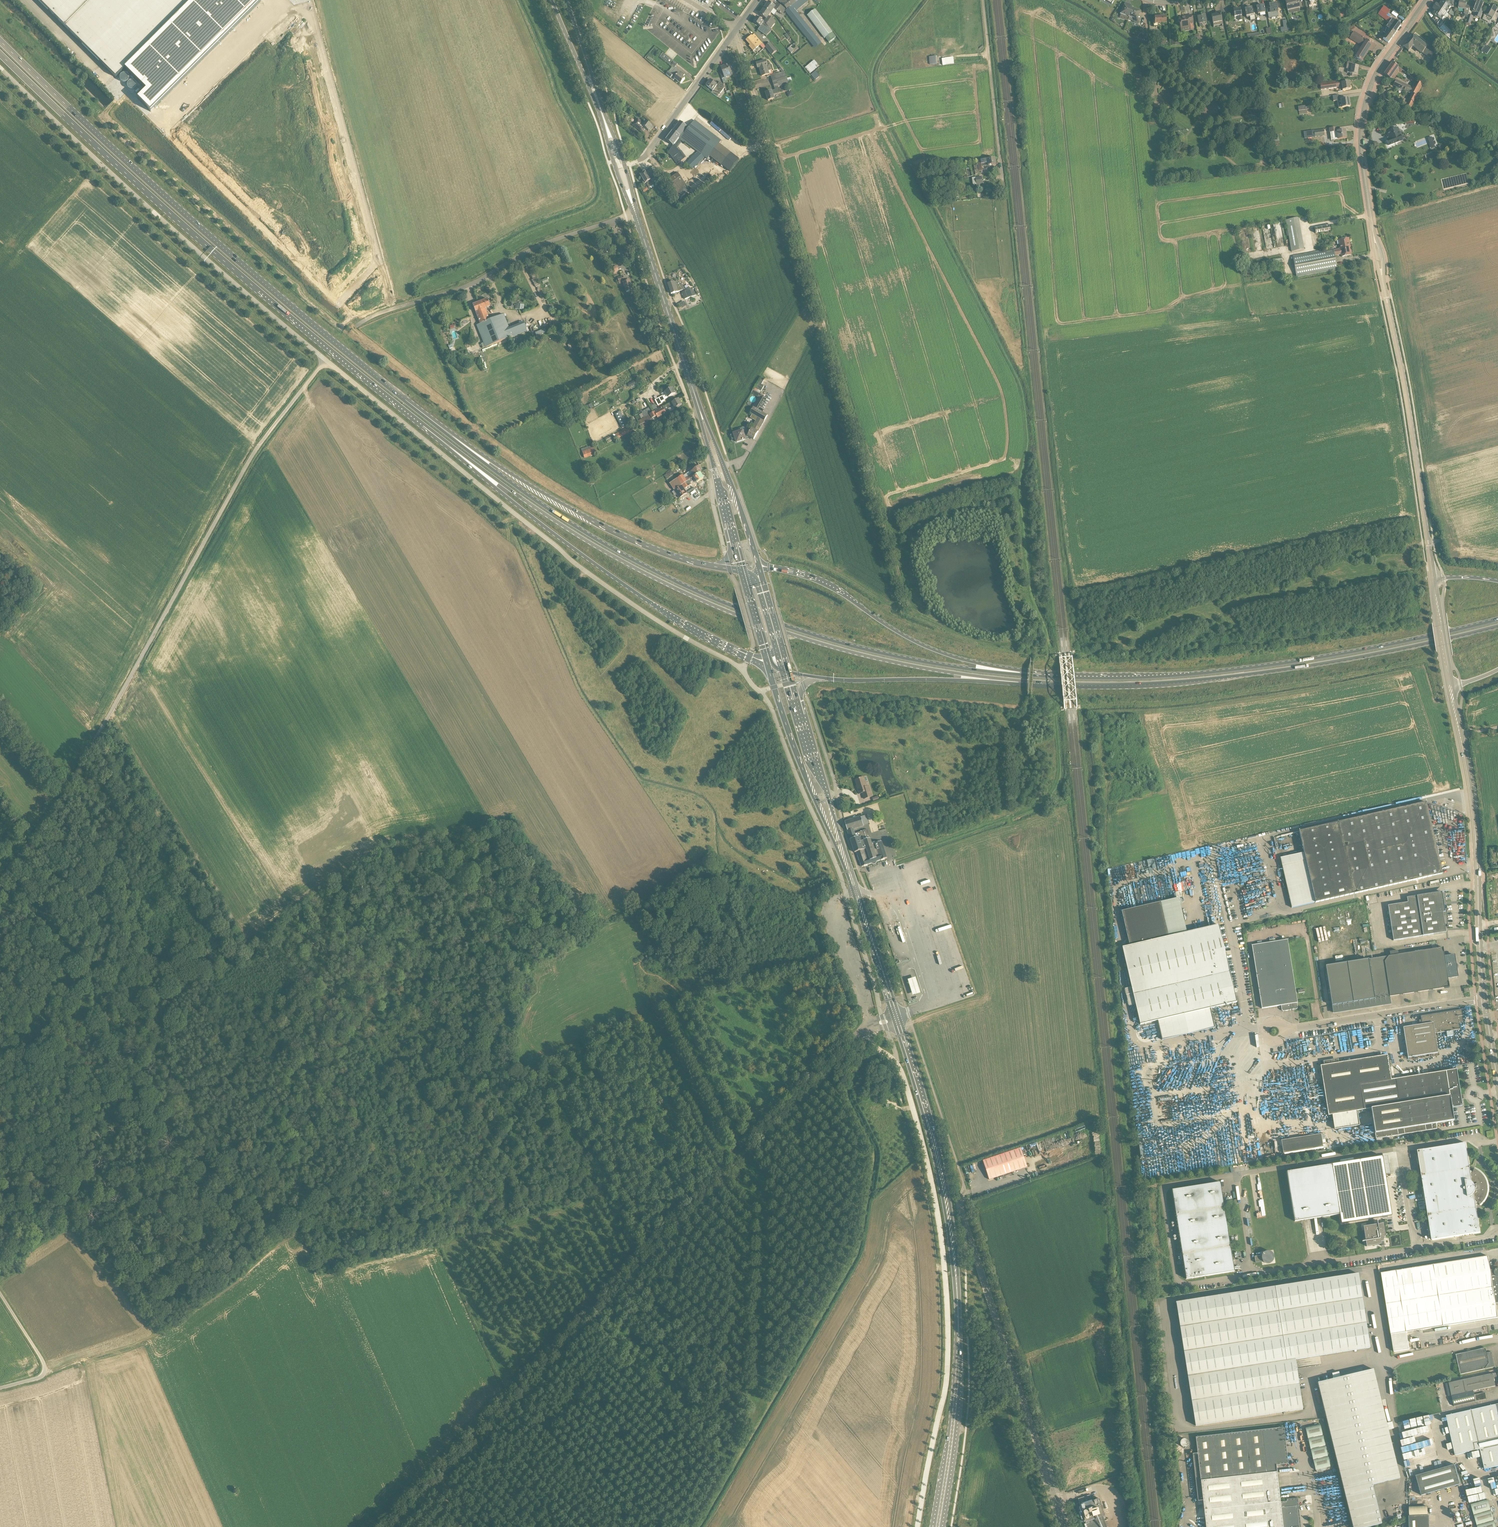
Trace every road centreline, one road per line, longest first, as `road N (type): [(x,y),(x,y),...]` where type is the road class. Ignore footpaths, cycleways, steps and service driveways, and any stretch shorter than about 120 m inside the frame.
road 1 (primary): [(1041,676),(860,648),(694,591),(546,508),(408,402)]
road 2 (unclassified): [(386,1526),(865,1028)]
road 3 (primary): [(426,428),(573,533),(708,603),(871,657),(1020,681)]
road 4 (unclassified): [(0,888),(73,780),(250,459),(325,360)]
road 5 (primary): [(0,54),(191,234),(426,428)]
road 6 (primary): [(408,402),(251,274),(0,41)]
road 7 (track): [(1423,543),(1374,569),(1199,614),(1075,659),(1015,652),(909,605)]
road 8 (unclassified): [(325,360),(570,561),(742,669)]
road 9 (track): [(909,605),(757,111)]
road 10 (primary): [(896,1018),(942,1178),(957,1286),(957,1388),(938,1526)]
road 11 (primary): [(1020,681),(1226,677),(1497,626)]
road 12 (unclassified): [(916,1526),(946,1382),(945,1278),(925,1151),(896,1063)]
road 13 (primary): [(1497,620),(1234,670),(1041,676)]
road 14 (unclassified): [(325,360),(206,261),(0,67)]
road 15 (primary): [(426,428),(627,588),(748,658)]
road 16 (unclassified): [(742,669),(771,708),(842,880),(884,1022)]
road 17 (primary): [(728,568),(665,553),(598,524),(408,402)]
road 18 (unclassified): [(1065,1526),(961,1205),(967,1193)]
road 19 (tertiary): [(1486,1000),(1472,796),(1452,687)]
road 20 (tertiary): [(1434,579),(1382,277)]
road 21 (primary): [(1041,676),(940,653),(822,583),(760,571)]
road 22 (unclassified): [(367,319),(465,288),(544,243),(636,213)]
road 23 (tertiary): [(1373,233),(1362,160),(1365,106),(1378,70),(1426,0)]
road 24 (primary): [(712,446),(636,213)]
road 25 (primary): [(816,677),(1020,681)]
road 26 (unclassified): [(1285,1032),(1486,1000)]
road 27 (primary): [(768,667),(812,793),(841,850)]
road 28 (primary): [(896,1018),(841,850)]
road 29 (residential): [(638,161),(734,31)]
road 30 (unclassified): [(996,149),(983,0)]
road 31 (primary): [(841,850),(803,716)]
road 32 (unclassified): [(0,1388),(43,1376),(45,1365),(0,1295)]
road 33 (residential): [(1208,111),(1151,66),(1145,0)]
road 34 (primary): [(760,571),(712,446)]

